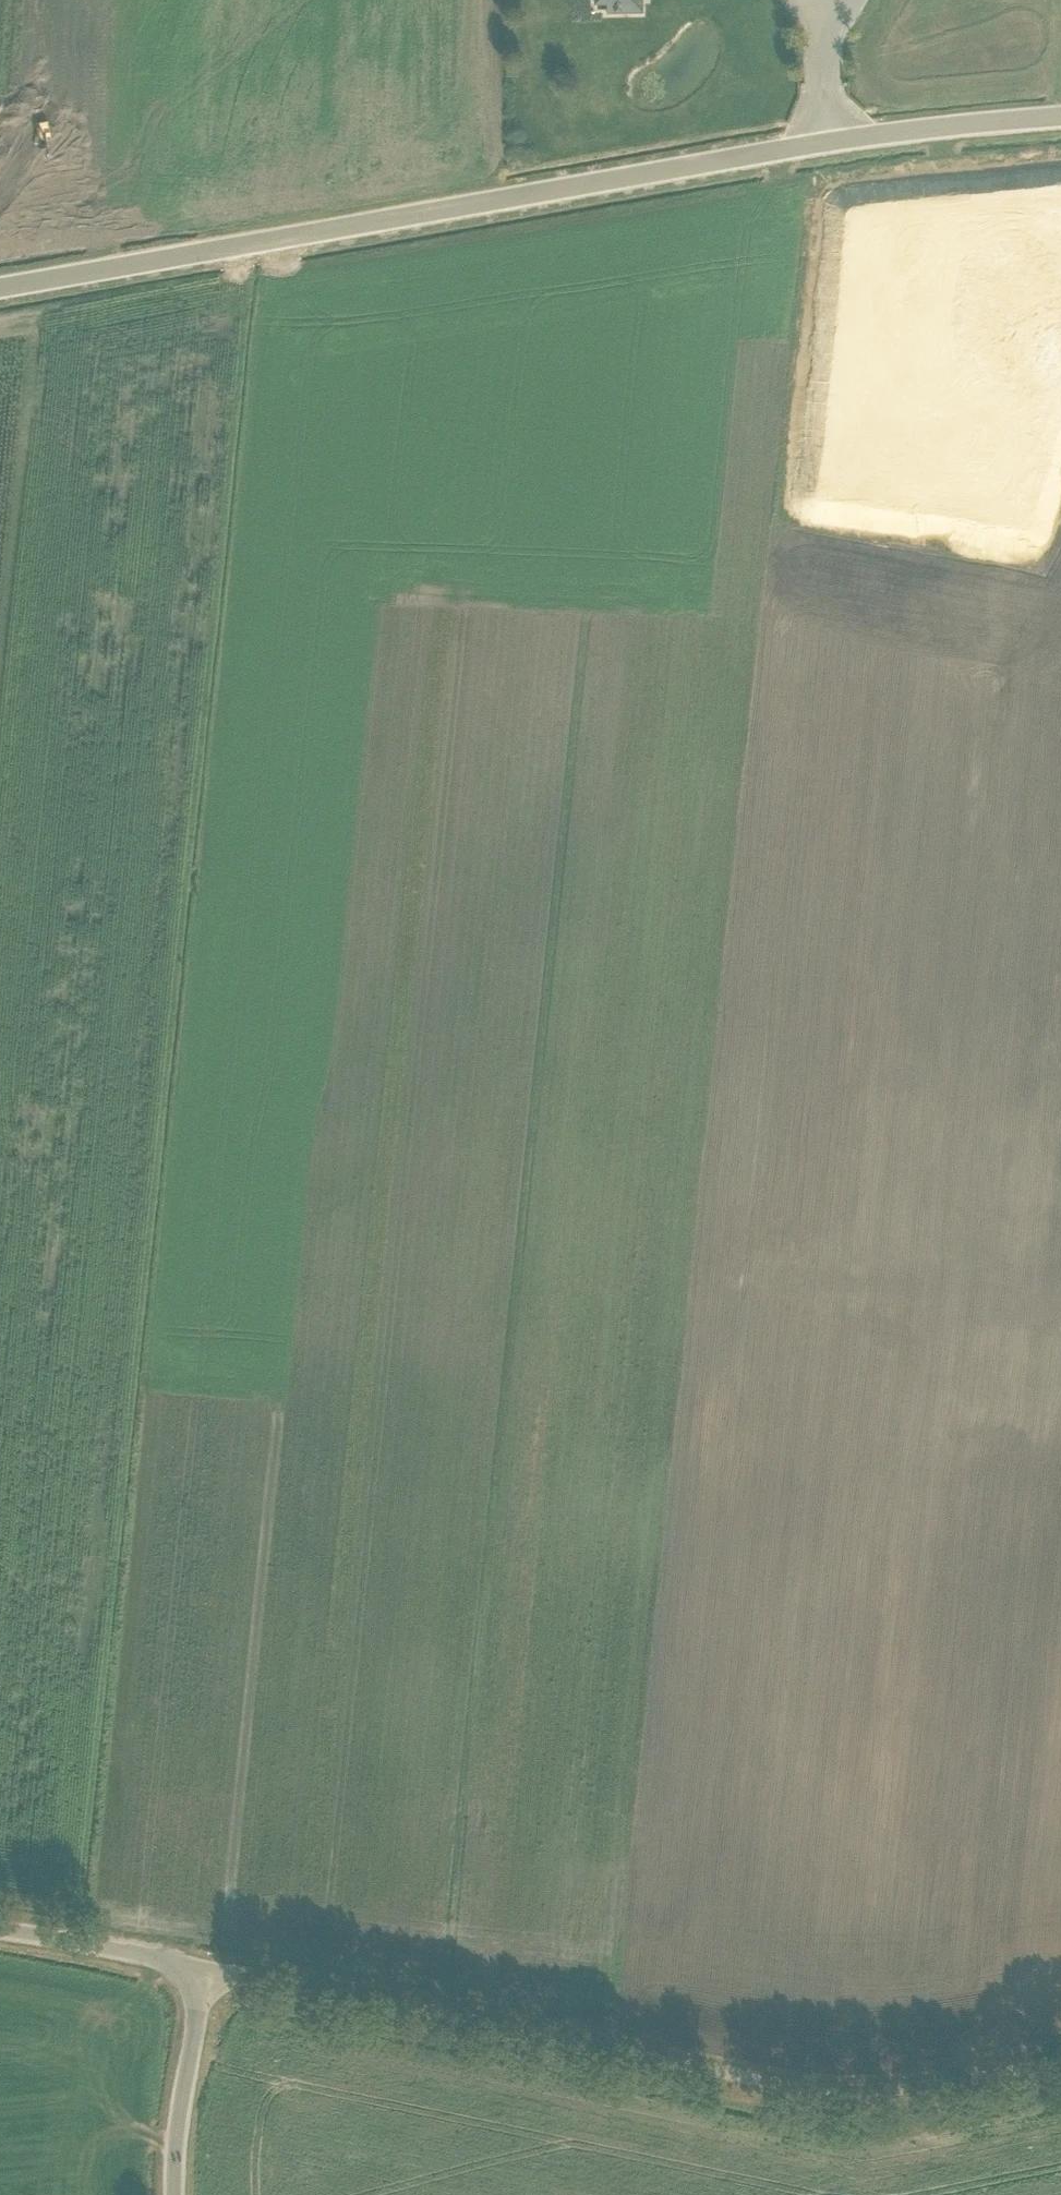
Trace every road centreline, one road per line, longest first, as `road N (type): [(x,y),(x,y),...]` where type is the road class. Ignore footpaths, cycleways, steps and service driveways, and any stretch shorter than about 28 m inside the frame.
road 1 (unclassified): [(0,296),(825,155),(1060,132)]
road 2 (unclassified): [(828,2092),(201,1971)]
road 3 (track): [(1060,2065),(925,2088),(828,2092)]
road 4 (unclassified): [(169,2194),(166,2165),(201,1971)]
road 5 (unclassified): [(0,1929),(201,1971)]

